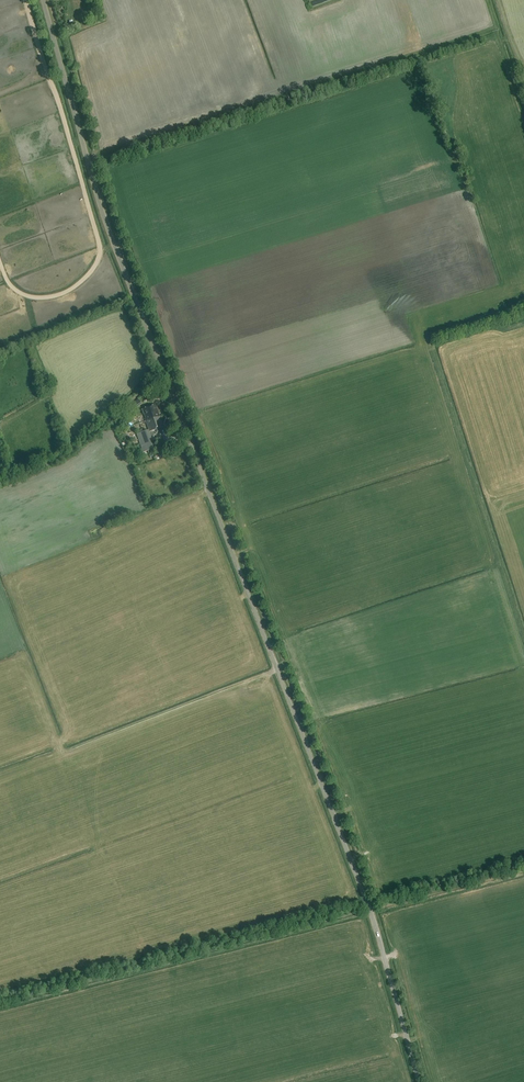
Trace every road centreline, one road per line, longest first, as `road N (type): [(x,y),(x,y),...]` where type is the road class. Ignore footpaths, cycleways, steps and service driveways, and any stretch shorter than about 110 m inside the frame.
road 1 (unclassified): [(420,1081),(370,911),(103,212),(43,0)]
road 2 (track): [(163,373),(68,453),(0,479)]
road 3 (track): [(370,911),(523,871)]

